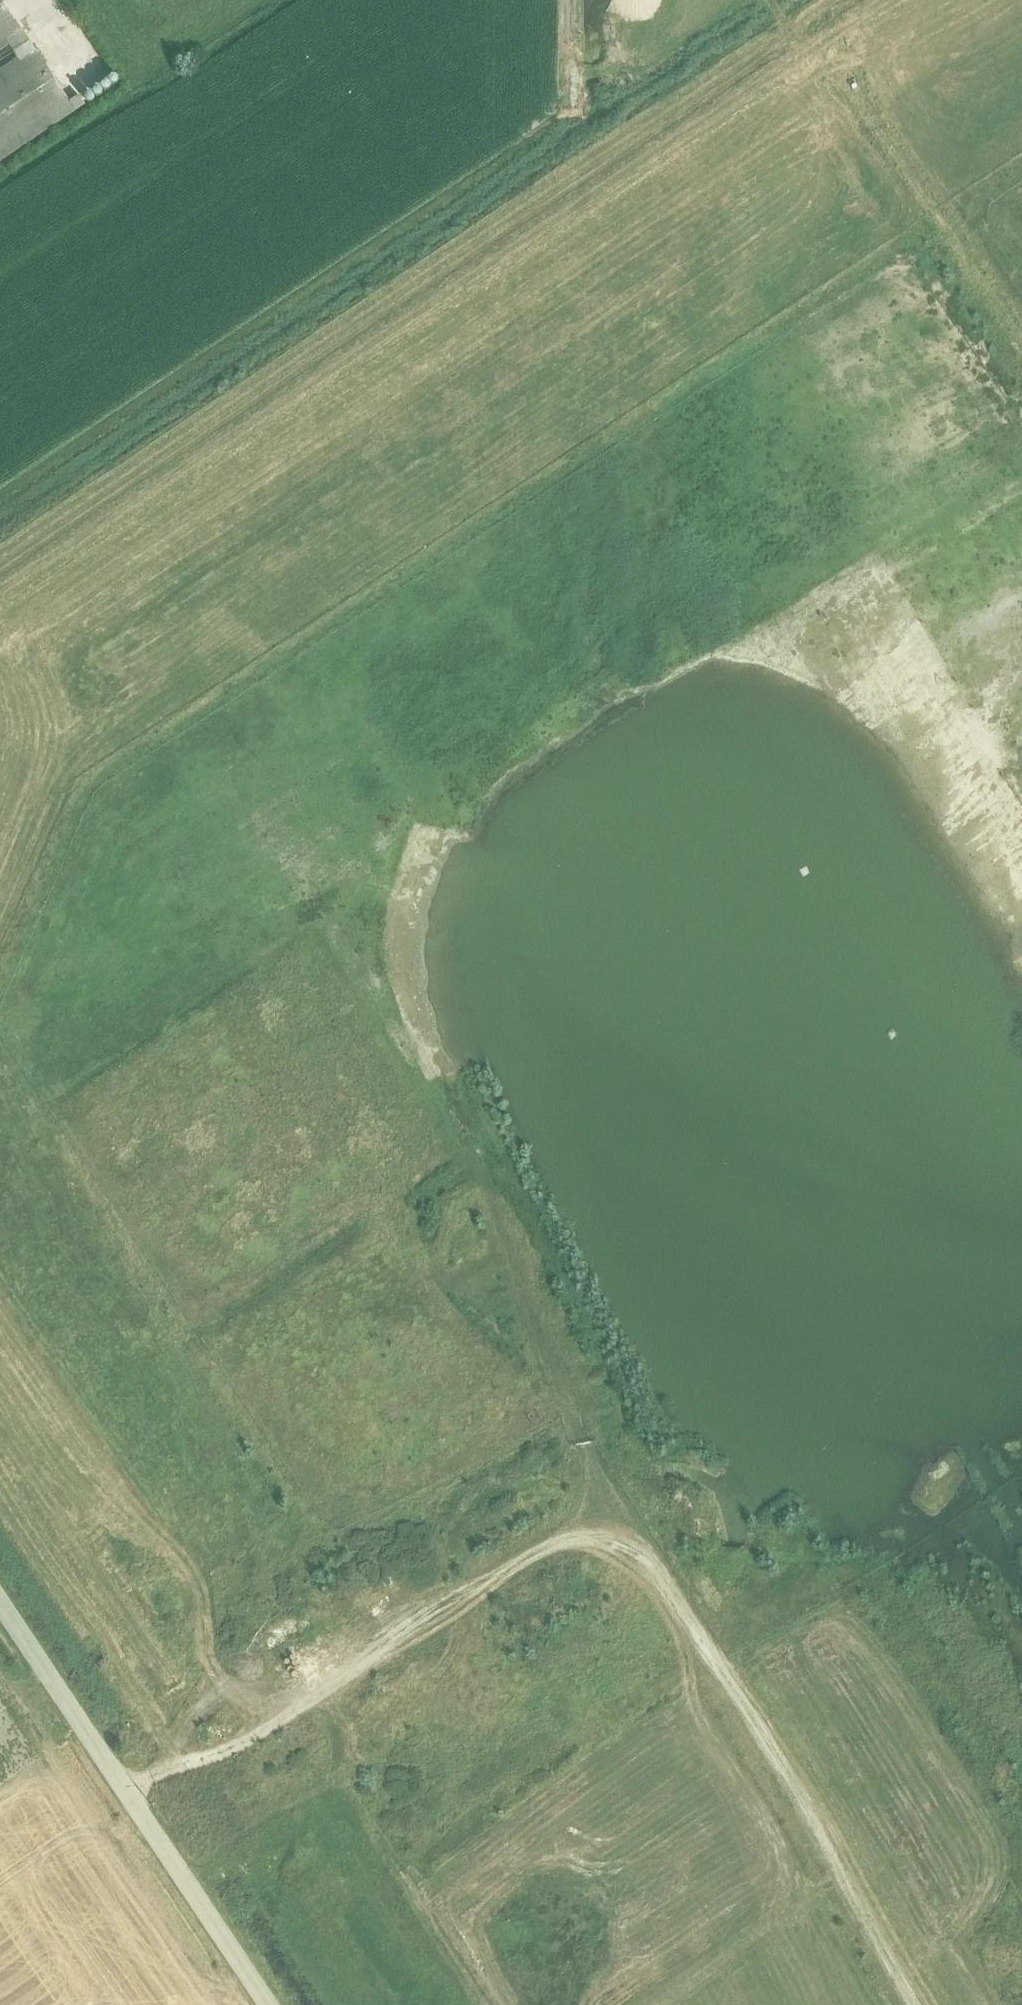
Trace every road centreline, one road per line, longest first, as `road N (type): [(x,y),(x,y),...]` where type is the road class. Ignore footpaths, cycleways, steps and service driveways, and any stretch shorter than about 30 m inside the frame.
road 1 (track): [(241,1742),(477,1582),(611,1515),(725,1681),(906,2004)]
road 2 (unclassified): [(267,2004),(0,1603)]
road 3 (track): [(816,43),(1021,351)]

